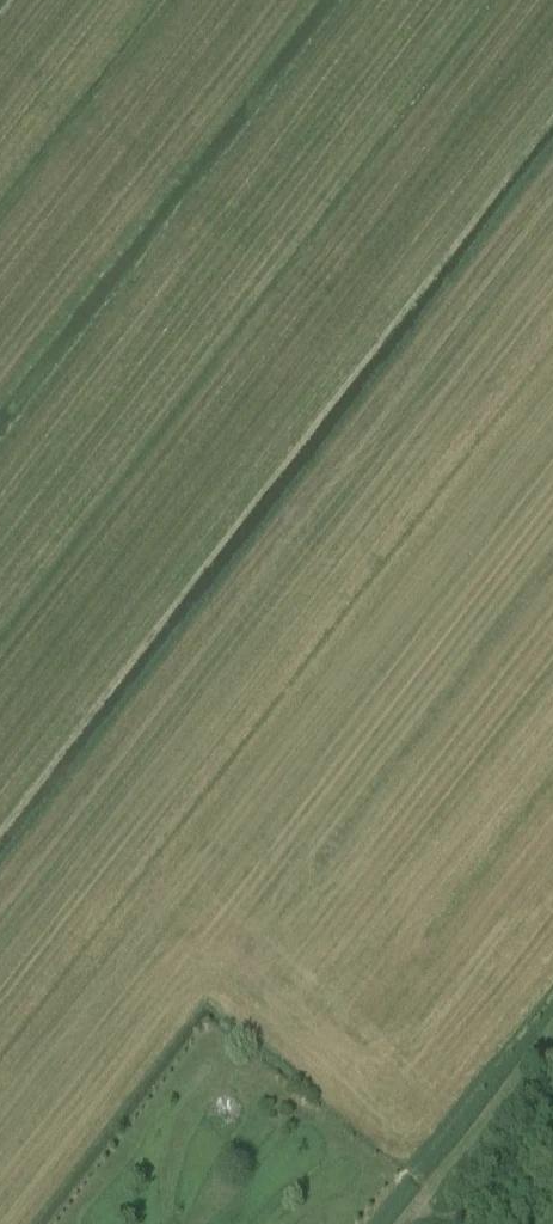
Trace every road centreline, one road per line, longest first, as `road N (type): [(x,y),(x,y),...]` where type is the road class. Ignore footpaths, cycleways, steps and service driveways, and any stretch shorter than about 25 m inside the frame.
road 1 (track): [(401,1223),(552,1025)]

